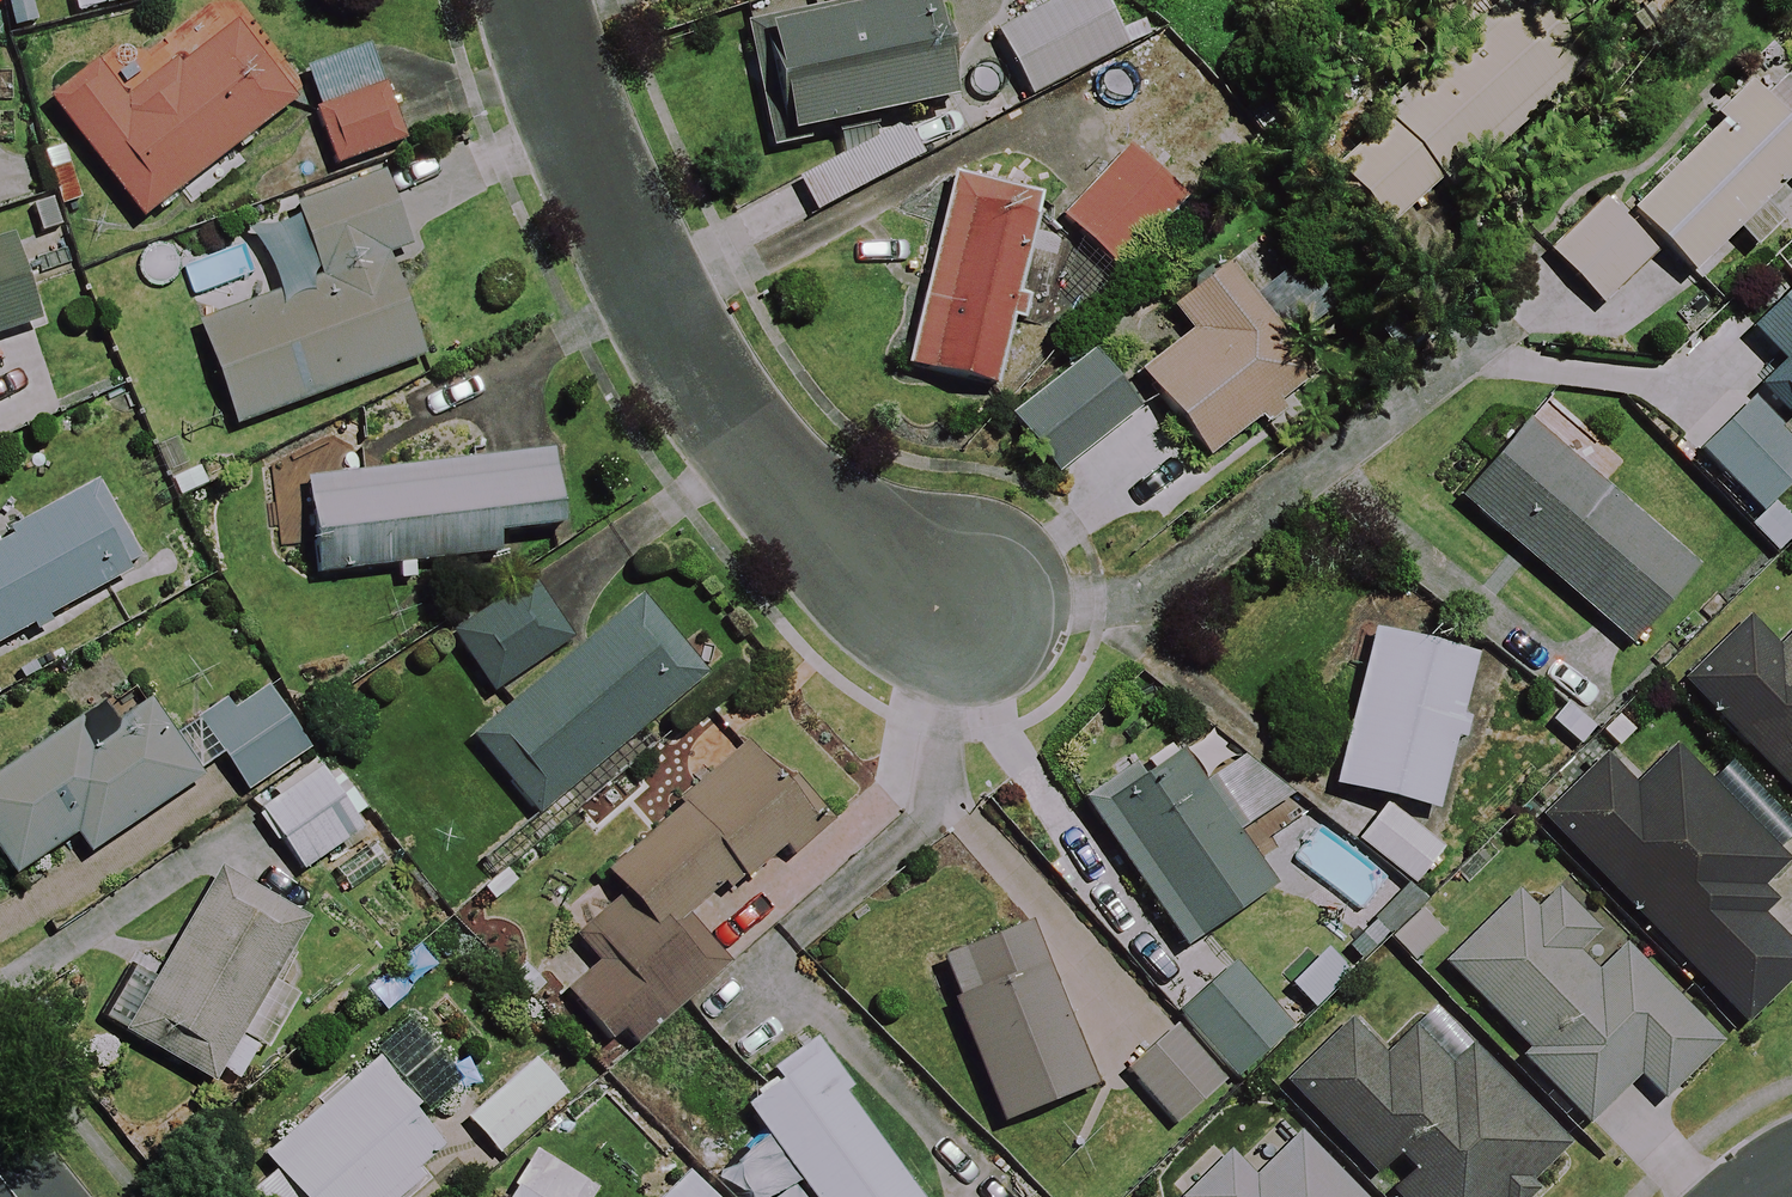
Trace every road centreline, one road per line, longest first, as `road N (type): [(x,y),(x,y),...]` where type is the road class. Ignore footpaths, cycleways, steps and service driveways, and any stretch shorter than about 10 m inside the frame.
road 1 (residential): [(539,0),(550,57),(639,262),(768,464),(984,611)]

